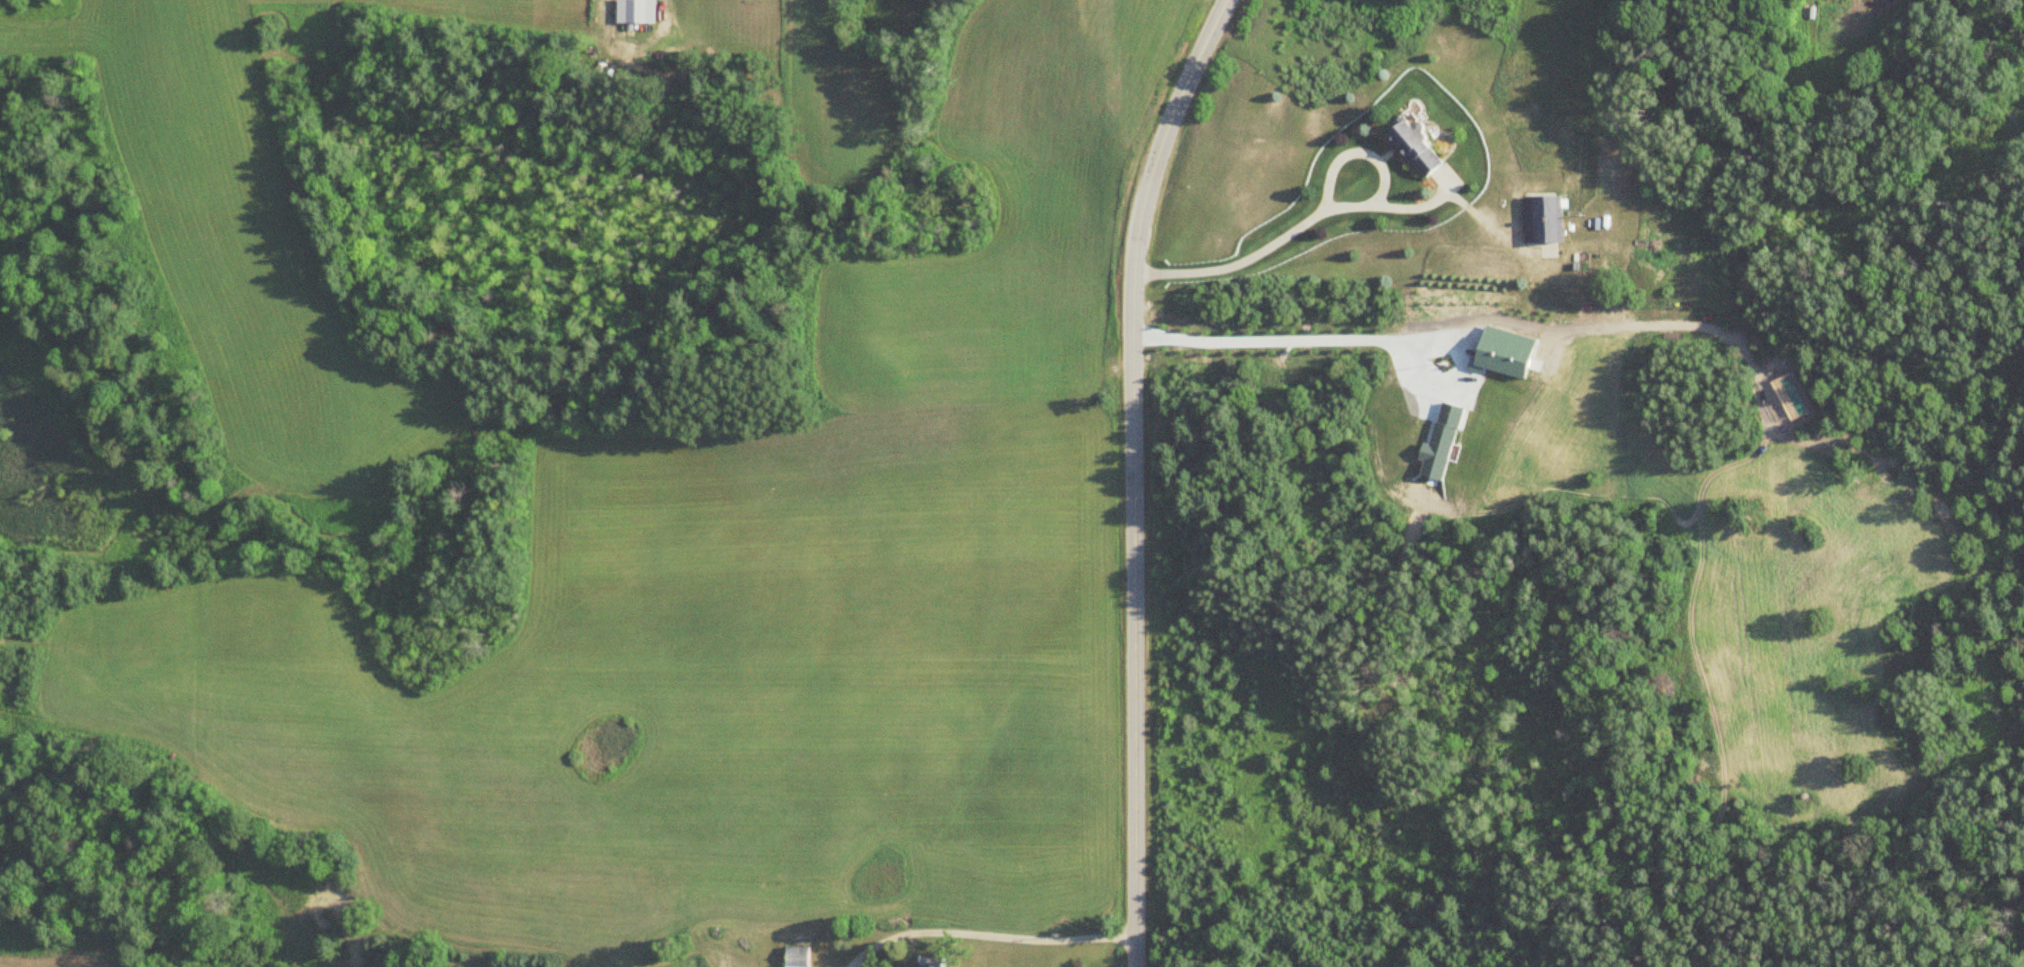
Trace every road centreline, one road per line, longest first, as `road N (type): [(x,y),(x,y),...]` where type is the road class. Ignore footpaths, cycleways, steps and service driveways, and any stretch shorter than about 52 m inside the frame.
road 1 (residential): [(1147,966),(1141,278),(1158,184),(1240,0)]

